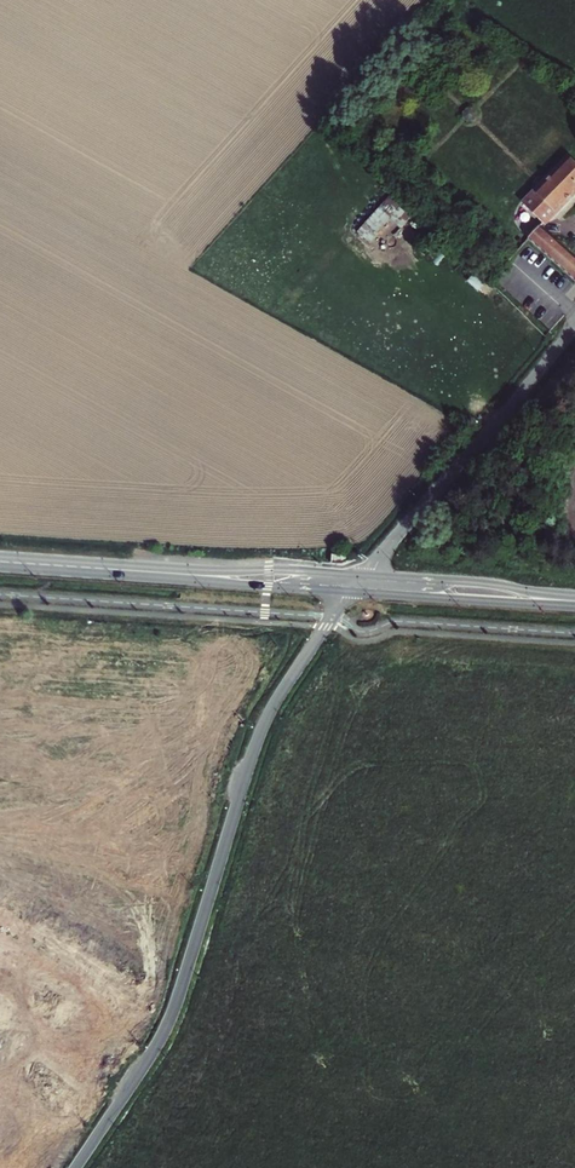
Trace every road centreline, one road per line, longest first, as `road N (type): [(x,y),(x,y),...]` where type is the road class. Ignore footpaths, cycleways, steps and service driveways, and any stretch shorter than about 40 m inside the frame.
road 1 (unclassified): [(356,585),(270,712),(169,1022),(75,1167)]
road 2 (secondary): [(0,561),(356,585)]
road 3 (unclassified): [(574,331),(356,585)]
road 4 (secondary): [(356,585),(574,601)]

